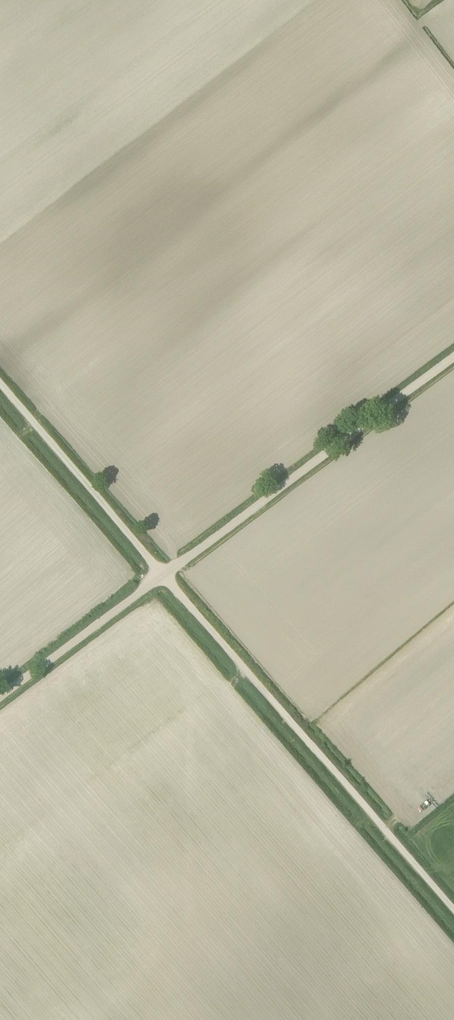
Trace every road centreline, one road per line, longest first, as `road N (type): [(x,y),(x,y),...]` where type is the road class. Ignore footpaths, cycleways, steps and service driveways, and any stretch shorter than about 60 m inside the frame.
road 1 (track): [(0,382),(453,906)]
road 2 (track): [(0,695),(453,357)]

